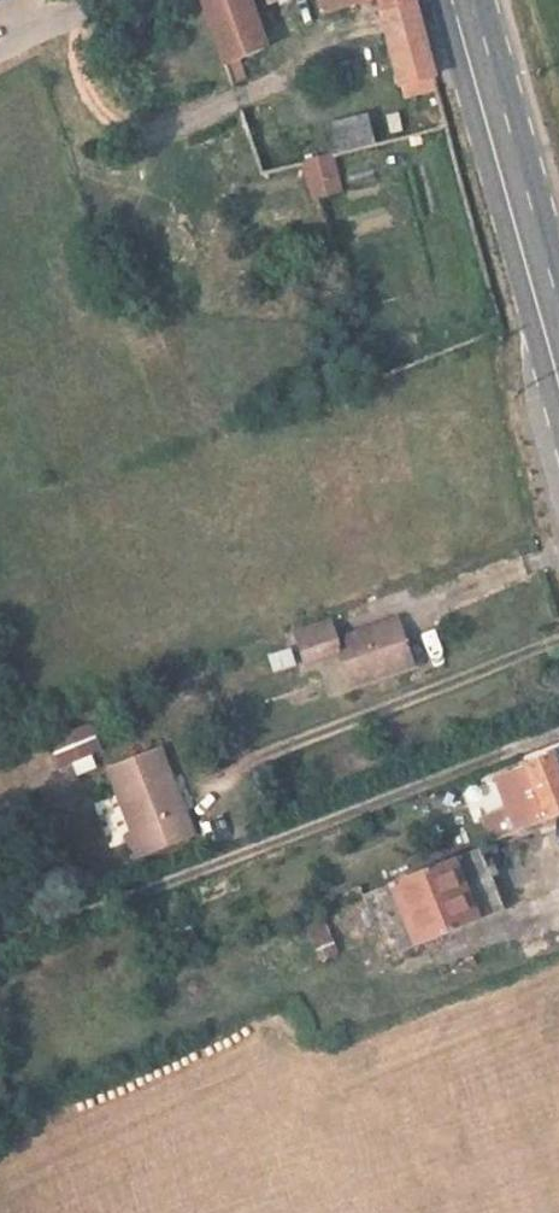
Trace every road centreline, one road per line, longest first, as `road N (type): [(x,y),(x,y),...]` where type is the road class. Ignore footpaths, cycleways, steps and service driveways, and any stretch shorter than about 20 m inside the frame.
road 1 (primary): [(558,364),(460,0)]

